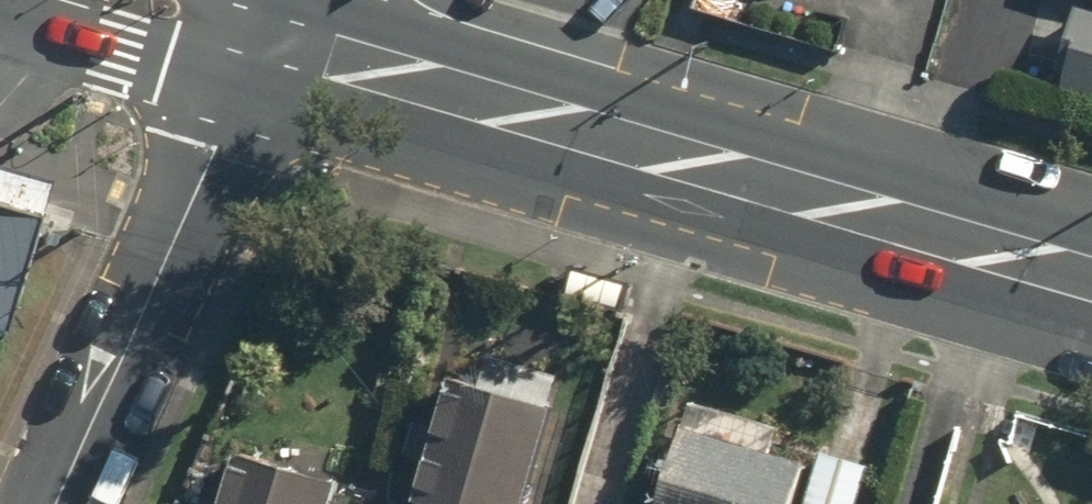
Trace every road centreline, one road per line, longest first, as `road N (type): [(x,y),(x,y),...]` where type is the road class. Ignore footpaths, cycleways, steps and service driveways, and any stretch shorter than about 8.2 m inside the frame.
road 1 (tertiary): [(1091,274),(298,40)]
road 2 (residential): [(46,503),(265,30)]
road 3 (tertiary): [(265,30),(145,0)]

